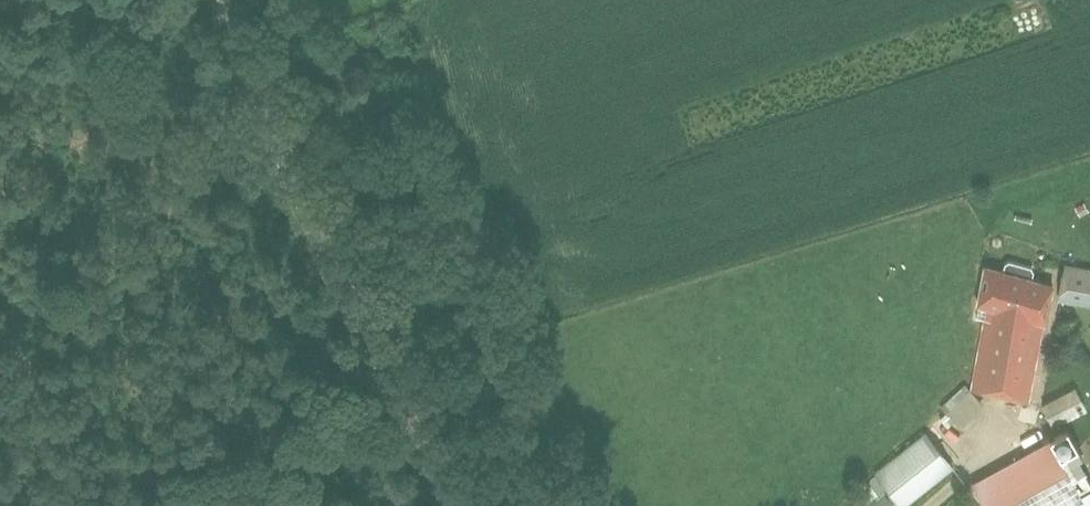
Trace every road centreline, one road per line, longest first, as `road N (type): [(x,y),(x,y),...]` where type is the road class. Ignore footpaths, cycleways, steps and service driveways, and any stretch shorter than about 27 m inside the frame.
road 1 (tertiary): [(458,505),(309,219),(225,0)]
road 2 (track): [(452,146),(302,205)]

